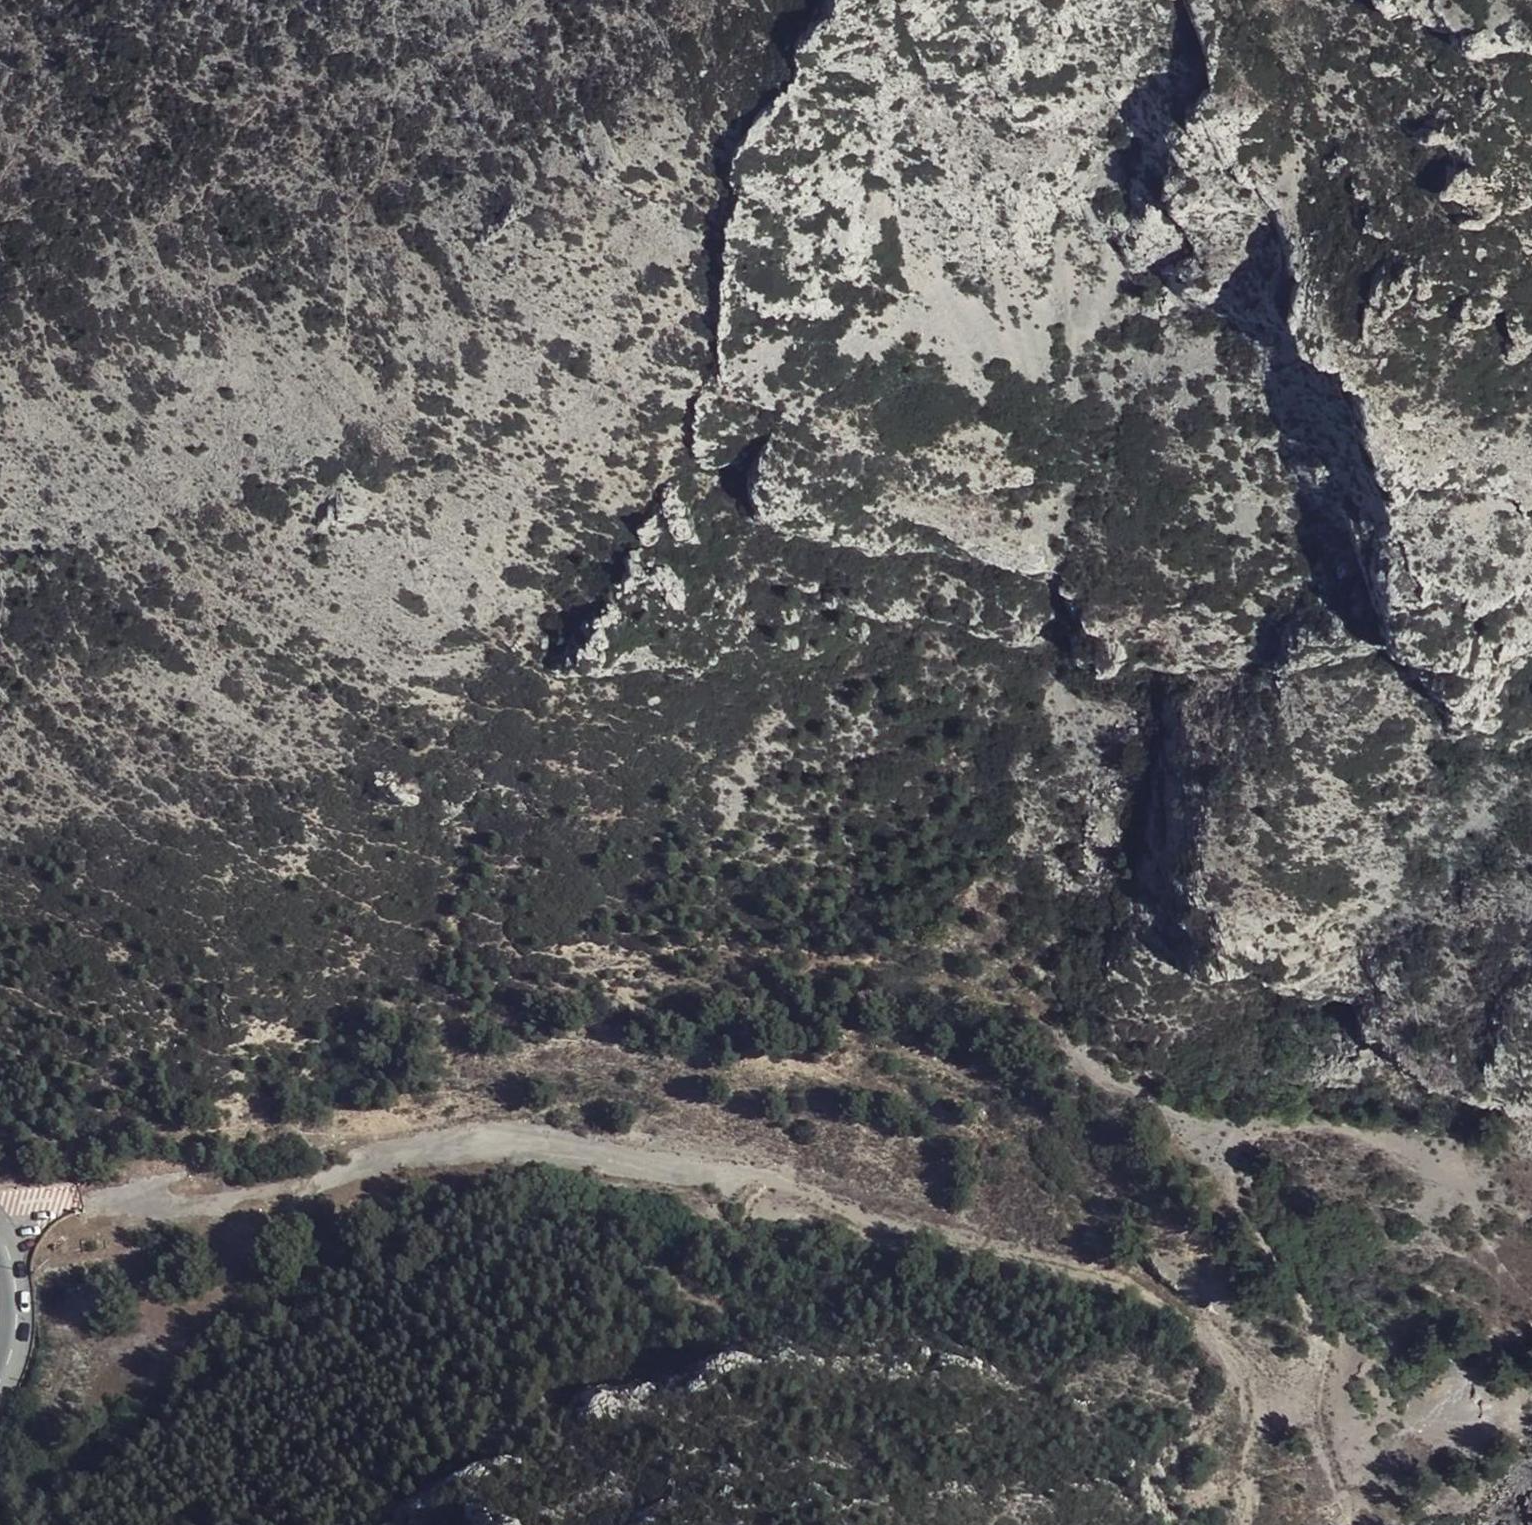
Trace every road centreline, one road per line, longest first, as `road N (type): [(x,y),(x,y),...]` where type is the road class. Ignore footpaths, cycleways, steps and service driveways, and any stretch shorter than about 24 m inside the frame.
road 1 (track): [(0,1212),(84,1190),(204,1196),(300,1188),(402,1153),(519,1140),(615,1140),(771,1179),(951,1238),(1117,1272),(1173,1301),(1231,1350),(1268,1398),(1249,1498),(1252,1524)]
road 2 (track): [(1231,1350),(1271,1361),(1314,1334),(1299,1289),(1241,1203),(1238,1148),(1263,1128),(1370,1141),(1490,1230),(1531,1287)]
road 3 (track): [(1238,1148),(1130,1083),(1096,1074),(1076,1058),(1053,1017)]

